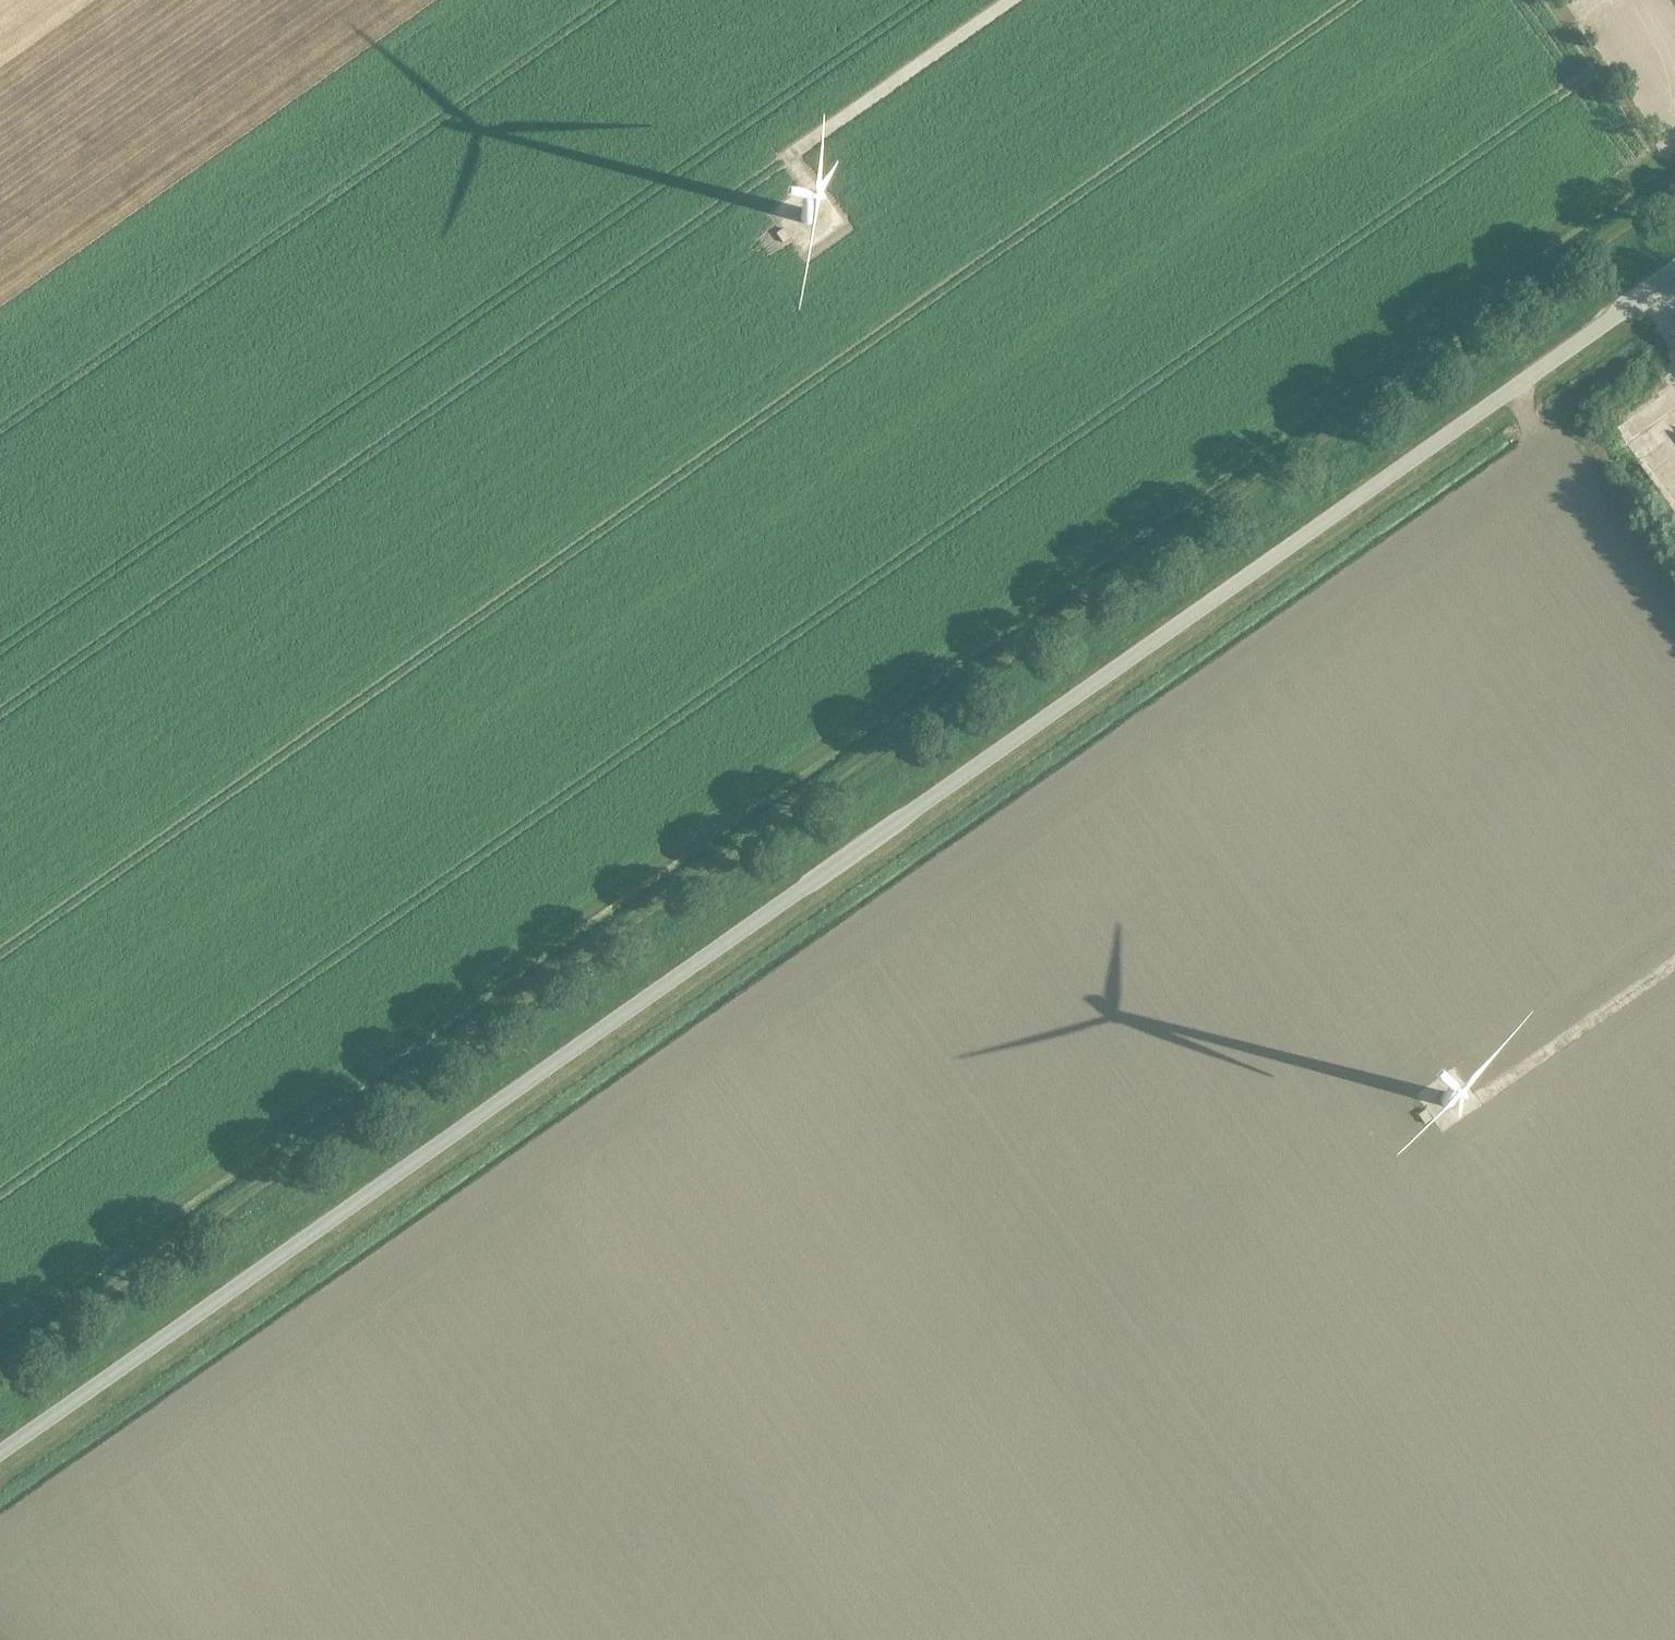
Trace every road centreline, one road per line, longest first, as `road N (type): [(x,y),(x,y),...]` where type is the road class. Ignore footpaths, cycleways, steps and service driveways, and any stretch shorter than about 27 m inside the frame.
road 1 (unclassified): [(0,1450),(1674,273)]

